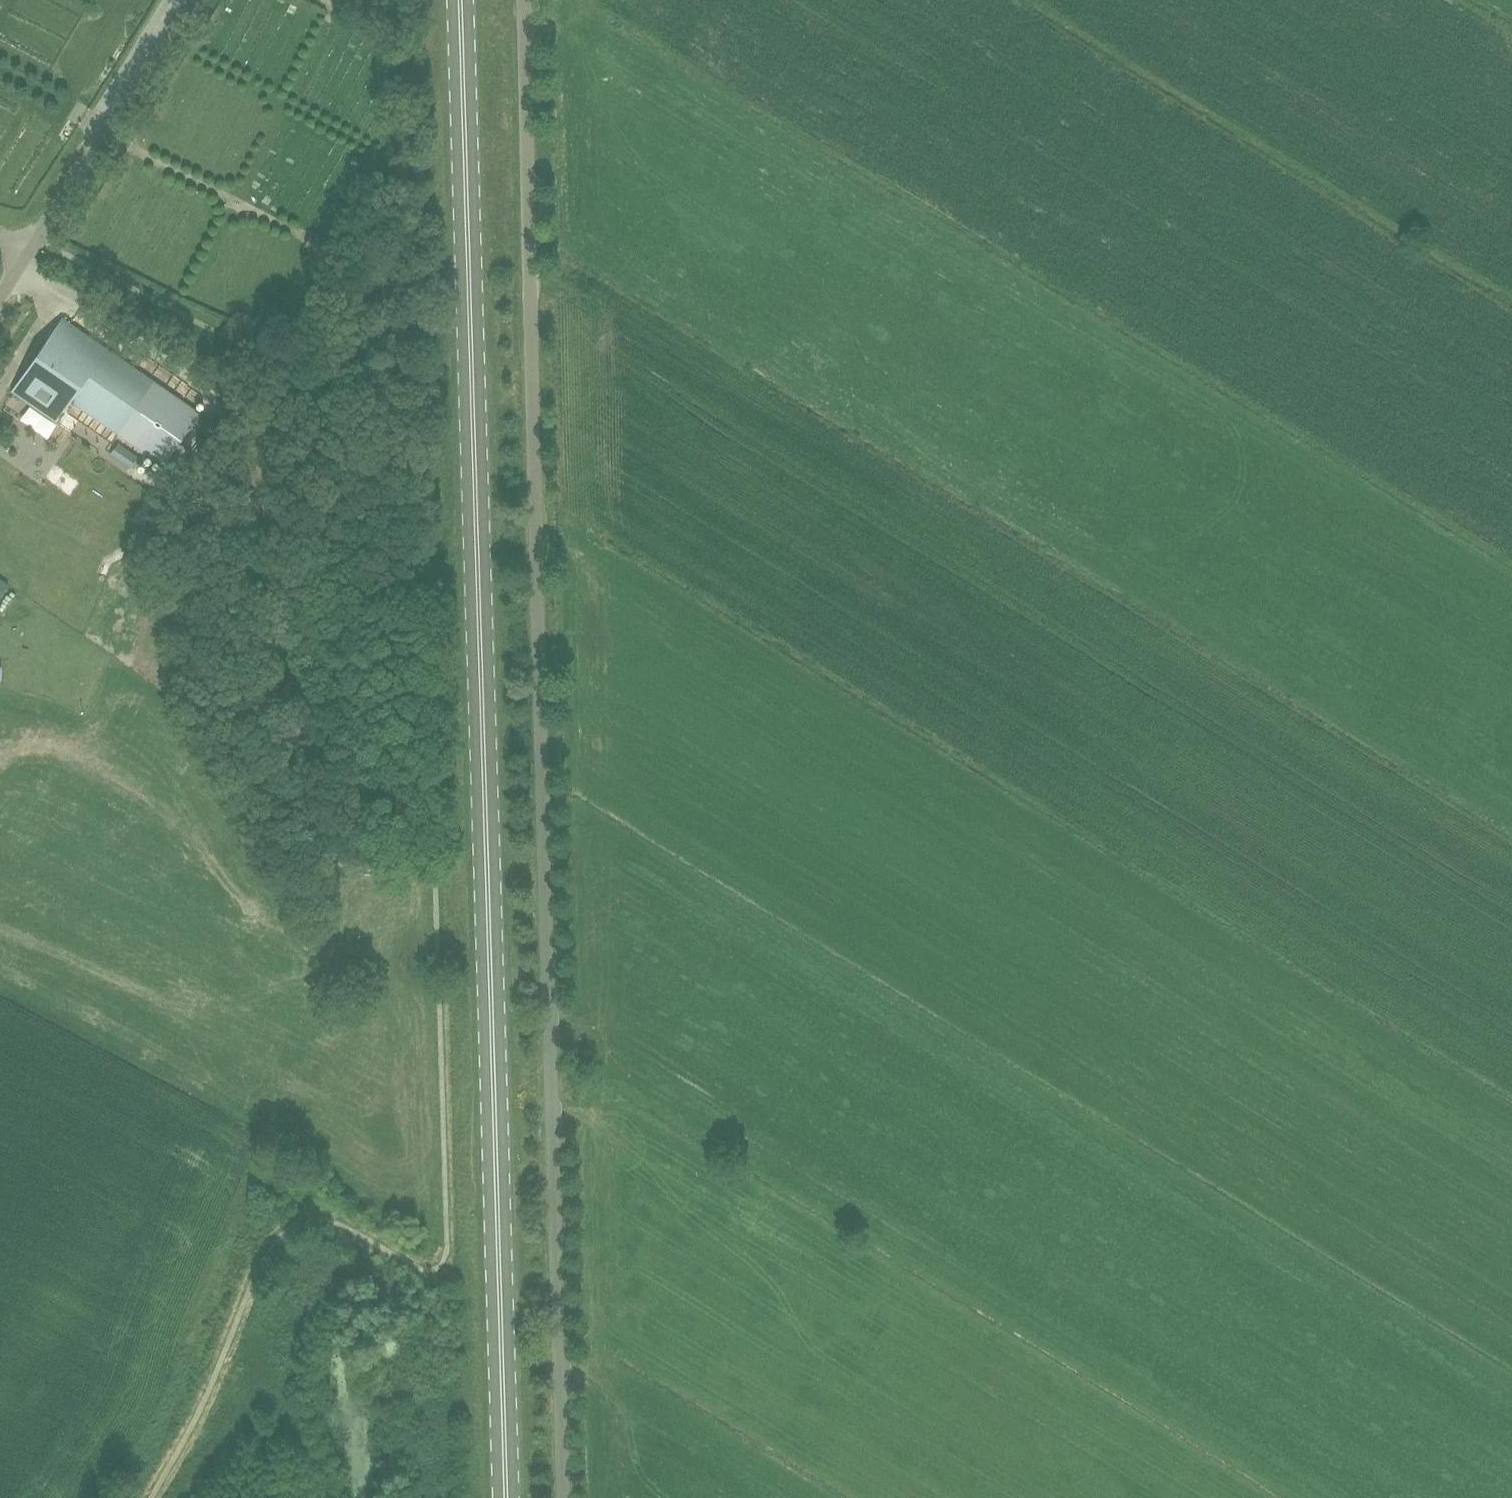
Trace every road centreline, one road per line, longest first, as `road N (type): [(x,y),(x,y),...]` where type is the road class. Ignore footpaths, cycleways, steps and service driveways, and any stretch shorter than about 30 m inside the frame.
road 1 (primary): [(502,1497),(455,0)]
road 2 (unclassified): [(574,1497),(536,0)]
road 3 (unclassified): [(30,246),(193,0)]

